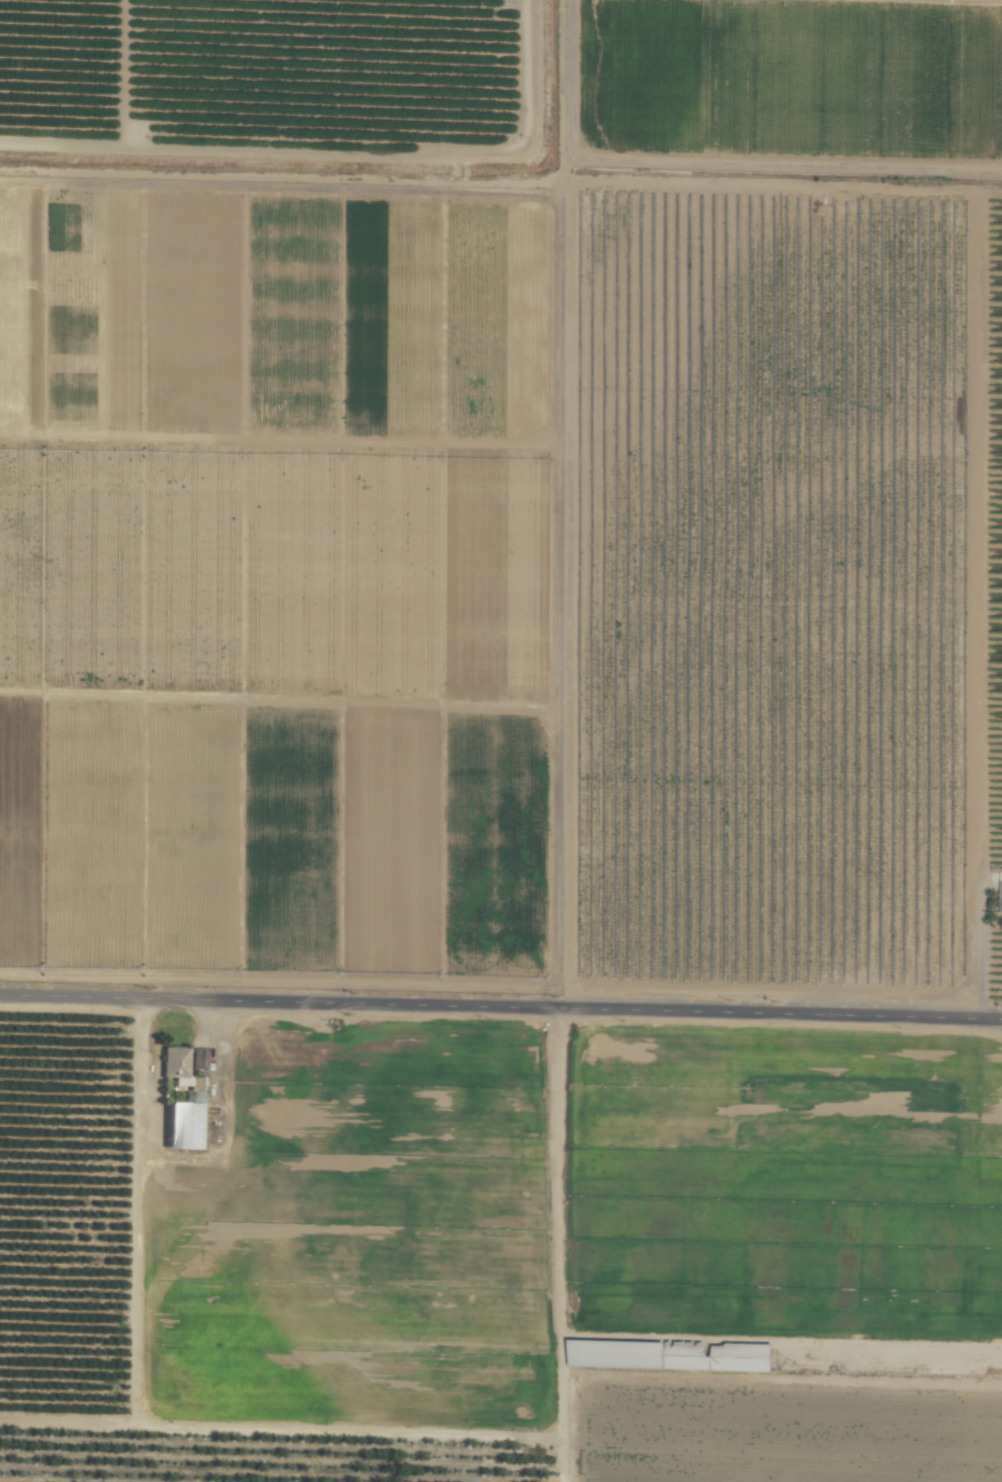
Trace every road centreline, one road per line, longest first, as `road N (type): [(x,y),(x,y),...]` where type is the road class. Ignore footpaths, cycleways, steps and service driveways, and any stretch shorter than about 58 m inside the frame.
road 1 (residential): [(0,986),(1001,1011)]

